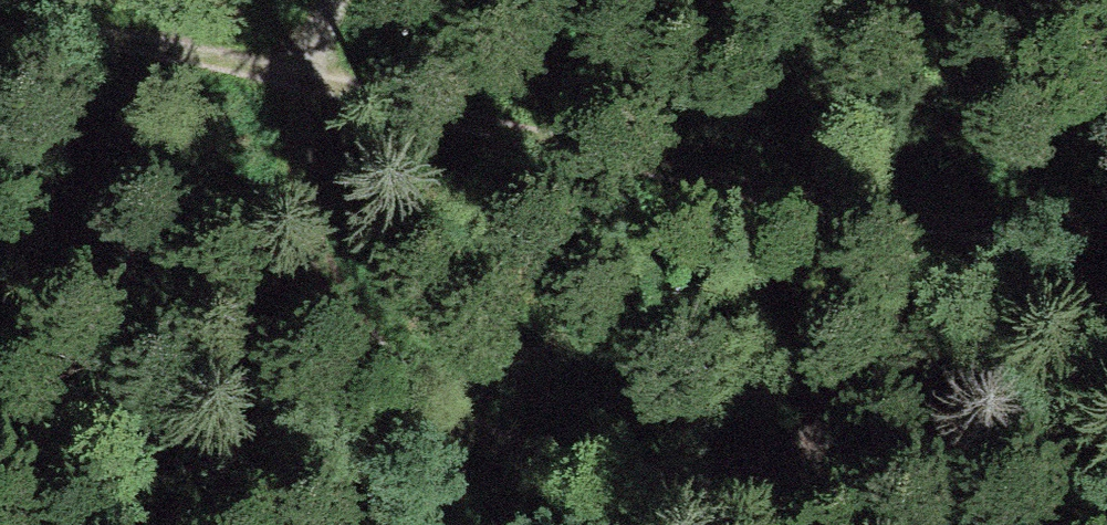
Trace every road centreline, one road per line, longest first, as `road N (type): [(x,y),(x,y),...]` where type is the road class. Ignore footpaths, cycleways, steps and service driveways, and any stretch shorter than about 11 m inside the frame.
road 1 (track): [(1106,224),(983,236),(297,71),(115,35),(0,25)]
road 2 (track): [(325,0),(297,71),(295,158),(310,230),(363,336),(424,400),(475,436),(532,457),(592,470),(769,481),(697,524)]
road 3 (track): [(983,236),(769,481),(768,524)]

